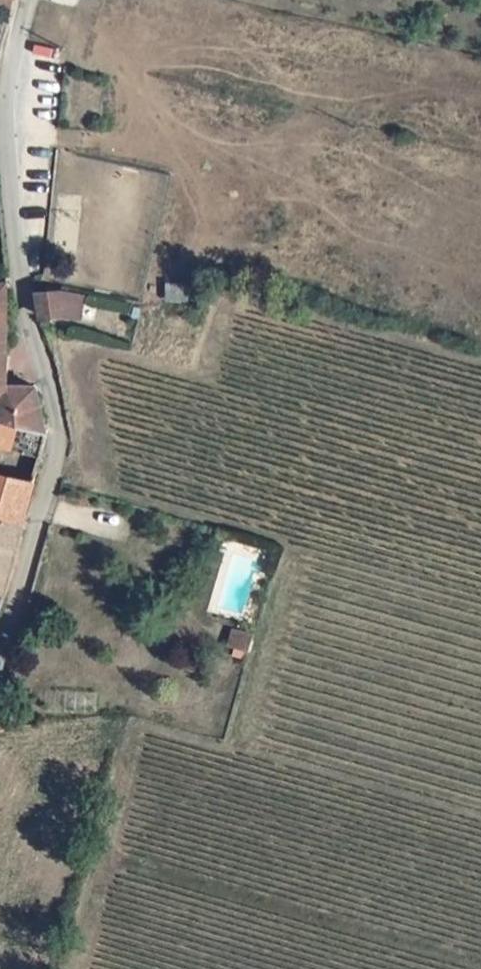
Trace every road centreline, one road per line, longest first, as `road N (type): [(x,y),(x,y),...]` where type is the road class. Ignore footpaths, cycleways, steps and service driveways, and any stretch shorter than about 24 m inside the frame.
road 1 (residential): [(0,647),(54,470),(58,429),(22,293),(6,157),(6,100),(30,0)]

